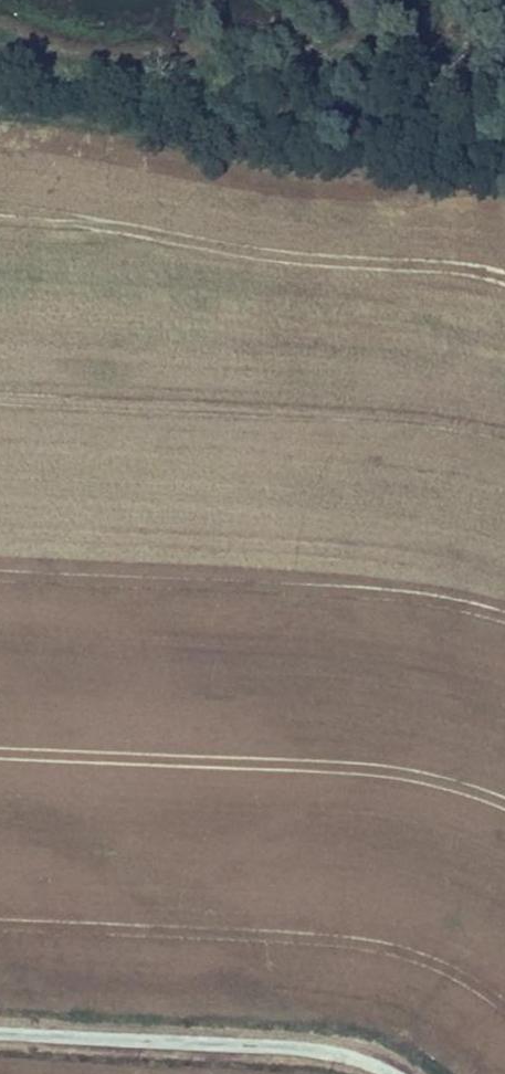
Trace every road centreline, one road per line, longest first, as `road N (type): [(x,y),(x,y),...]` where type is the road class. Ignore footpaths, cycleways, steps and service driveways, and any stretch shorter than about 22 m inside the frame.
road 1 (unclassified): [(391,1073),(280,1046),(0,1033)]

